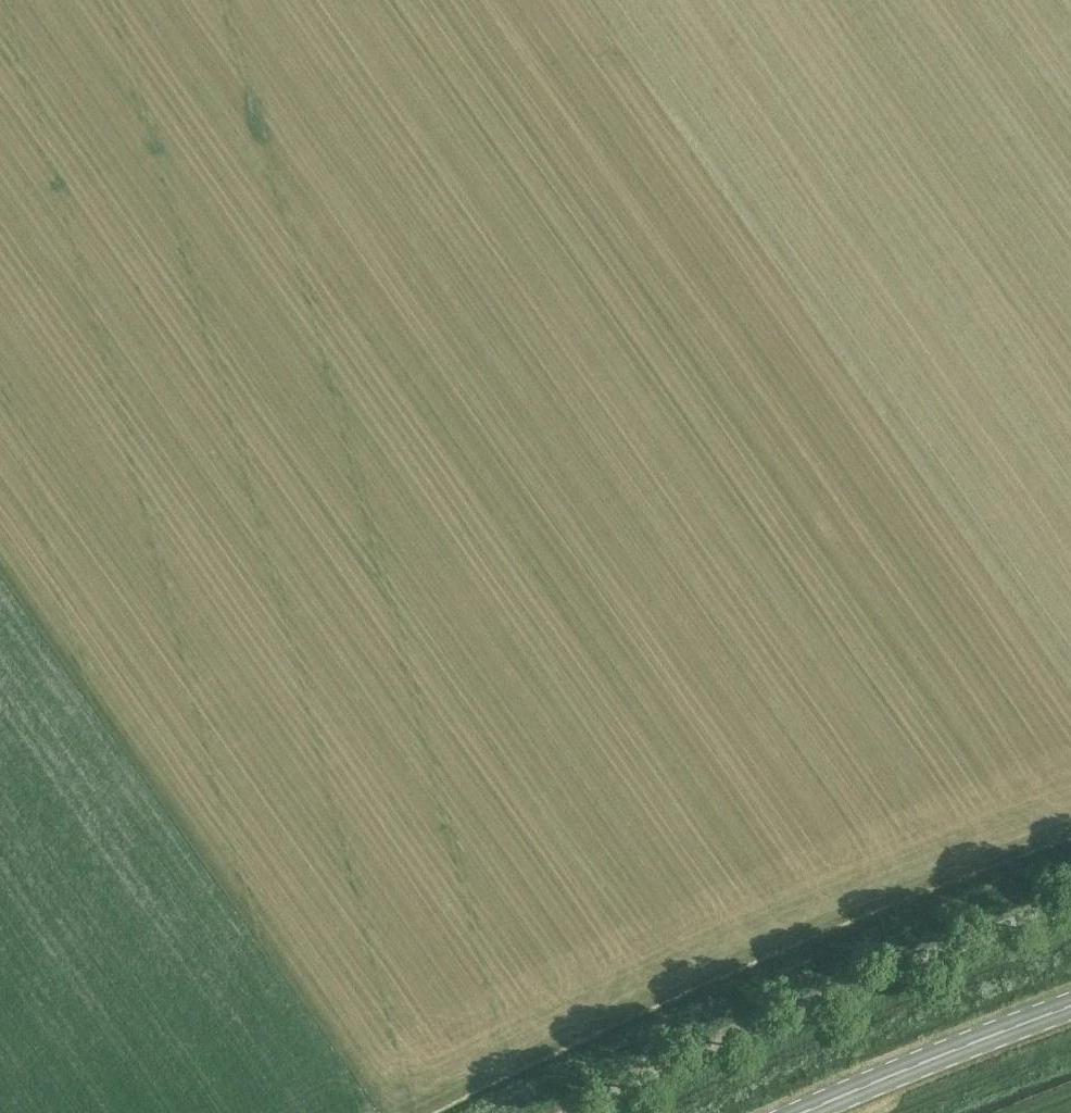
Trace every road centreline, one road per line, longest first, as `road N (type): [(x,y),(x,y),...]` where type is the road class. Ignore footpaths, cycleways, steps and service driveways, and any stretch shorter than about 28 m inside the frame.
road 1 (secondary): [(808,1112),(1070,1007)]

